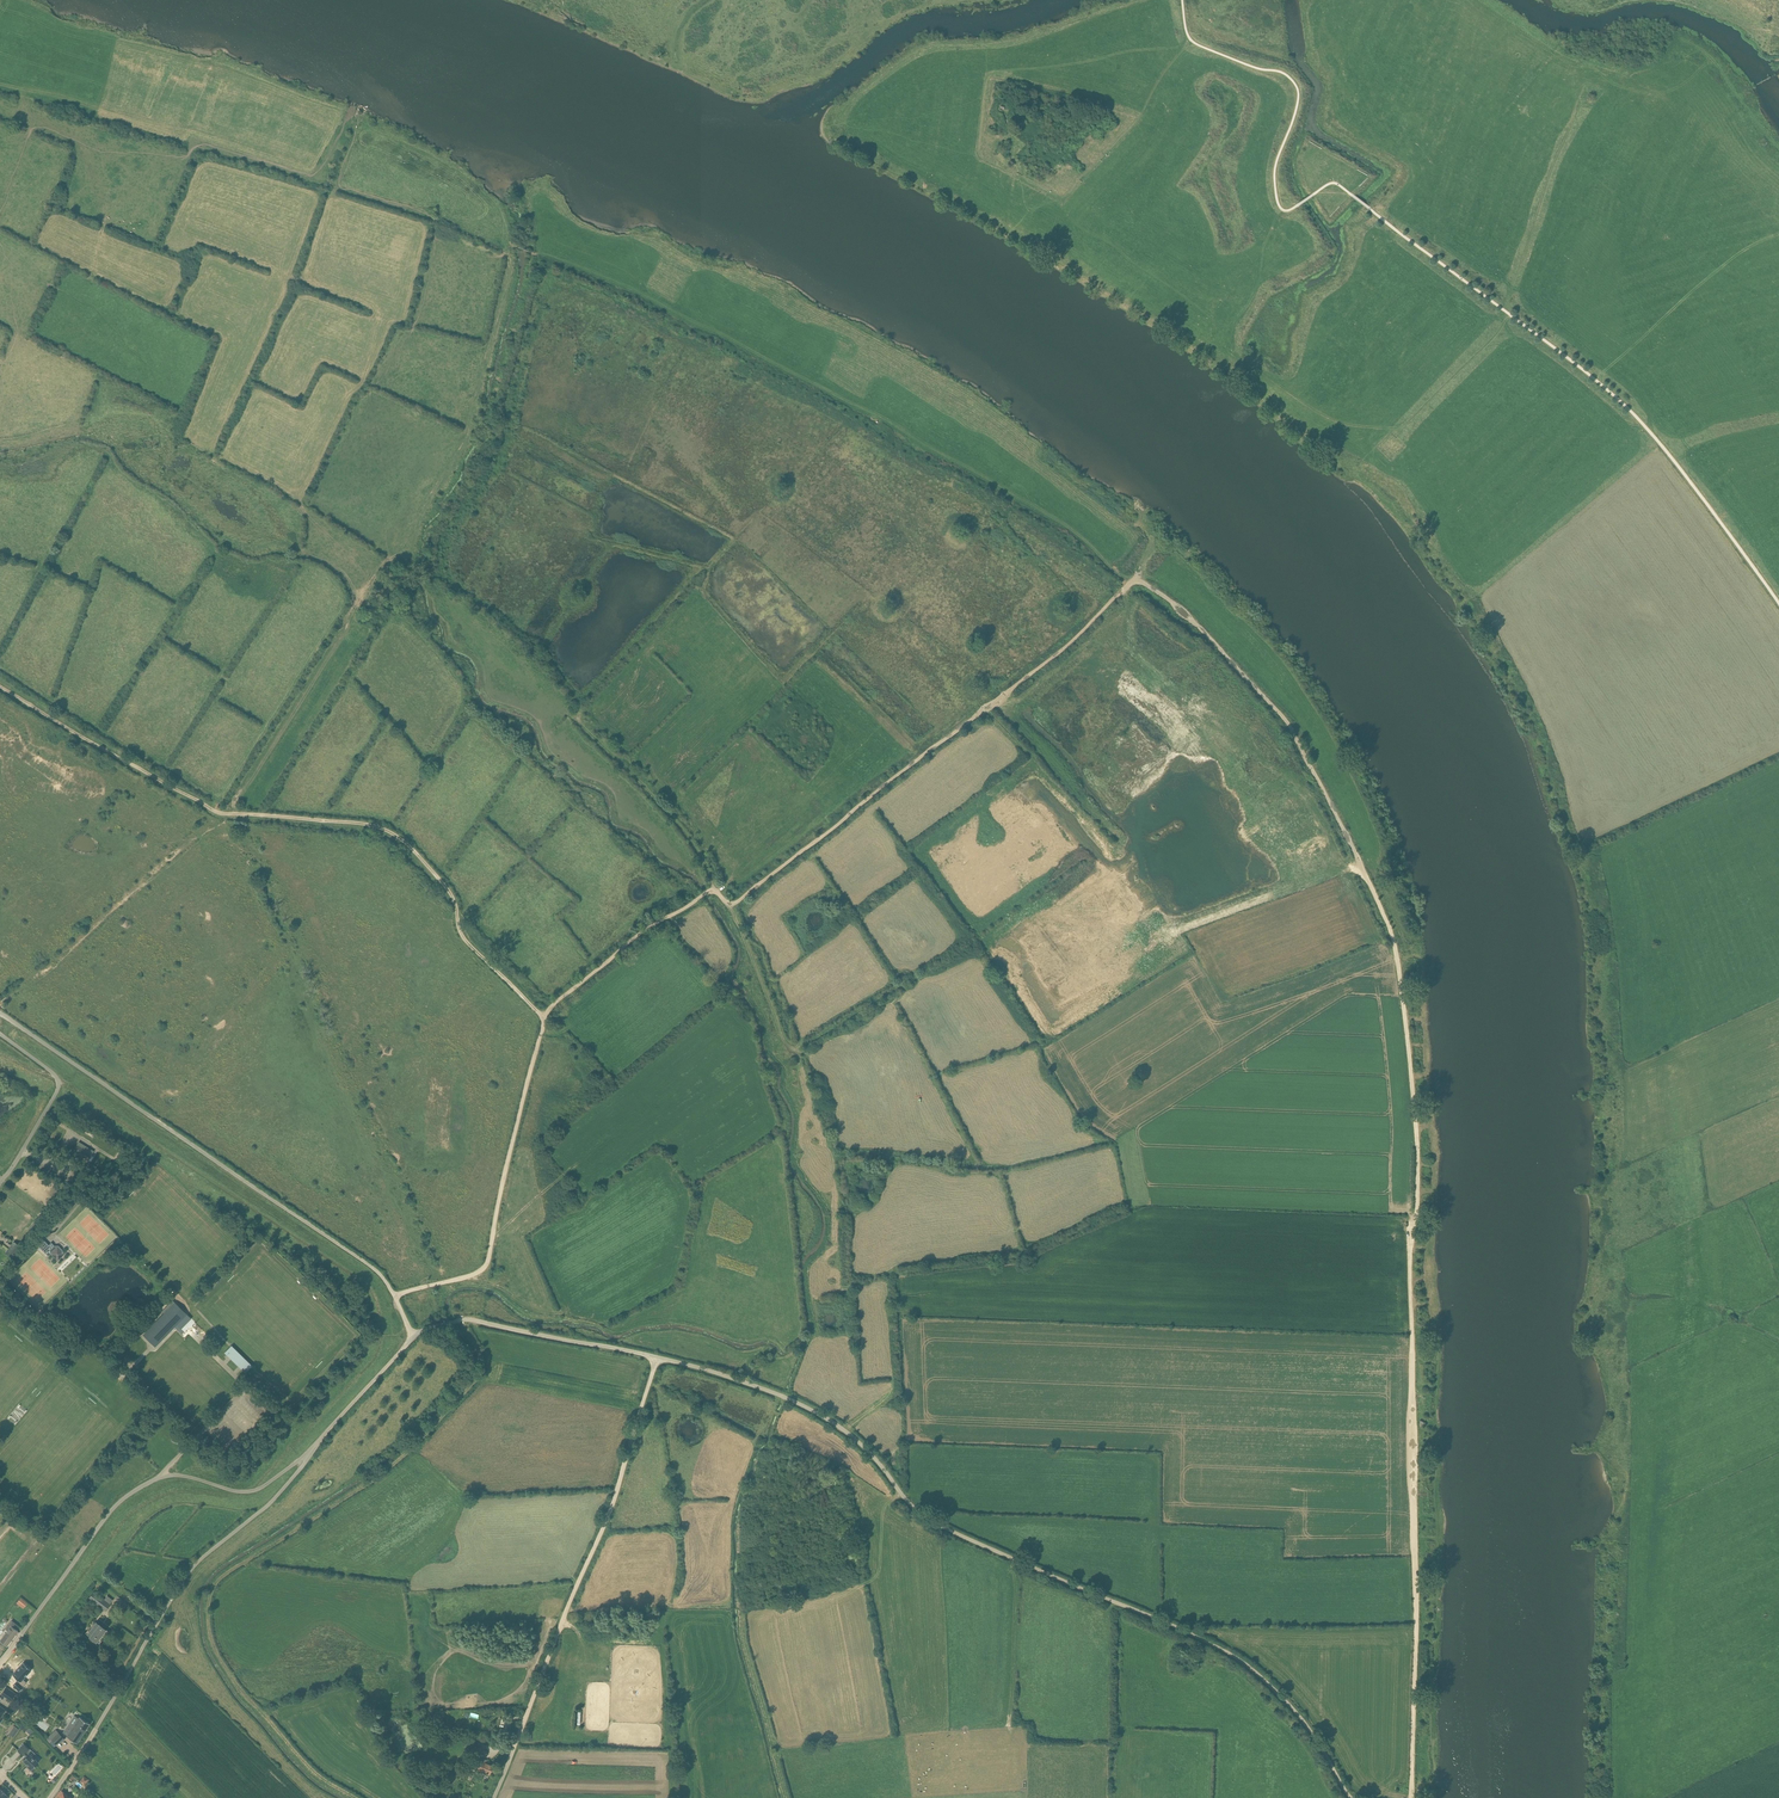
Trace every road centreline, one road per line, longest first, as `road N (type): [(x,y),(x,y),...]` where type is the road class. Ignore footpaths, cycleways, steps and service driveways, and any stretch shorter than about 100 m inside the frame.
road 1 (track): [(199,1797),(50,1649),(44,1627),(138,1508),(168,1493),(233,1501),(250,1491),(376,1356),(377,1299),(111,1114),(0,1053)]
road 2 (unclassified): [(415,1334),(460,1320),(484,1322),(680,1363),(799,1404),(864,1447),(929,1519),(1237,1657),(1300,1716),(1352,1797)]
road 3 (track): [(395,1296),(473,1273),(488,1261),(529,1076),(557,1003),(648,927),(707,892),(732,904)]
road 4 (track): [(1368,207),(1632,413),(1778,602)]
road 5 (unclassified): [(0,1013),(377,1271),(415,1334)]
road 6 (track): [(732,904),(1072,642),(1130,583)]
road 7 (track): [(1412,1351),(1412,1797)]
road 8 (unclassified): [(50,1797),(186,1576),(268,1505),(311,1452)]
road 9 (track): [(514,1749),(609,1516),(656,1357)]
road 10 (track): [(545,1019),(462,938),(453,898),(397,836),(367,824),(225,813)]
road 11 (unclassified): [(0,1662),(107,1515),(141,1486),(179,1475),(250,1491),(311,1452)]
road 12 (track): [(1136,580),(1181,611),(1285,720),(1365,872)]
road 13 (track): [(0,686),(214,810)]
road 14 (track): [(715,890),(679,825),(577,715)]
road 15 (unclassified): [(0,1183),(59,1085),(0,1033)]
road 16 (track): [(561,1624),(553,1623),(538,1655),(515,1666),(478,1659),(409,1621)]
road 17 (track): [(796,1049),(783,1037),(732,904)]
road 18 (unclassified): [(311,1452),(415,1334)]

